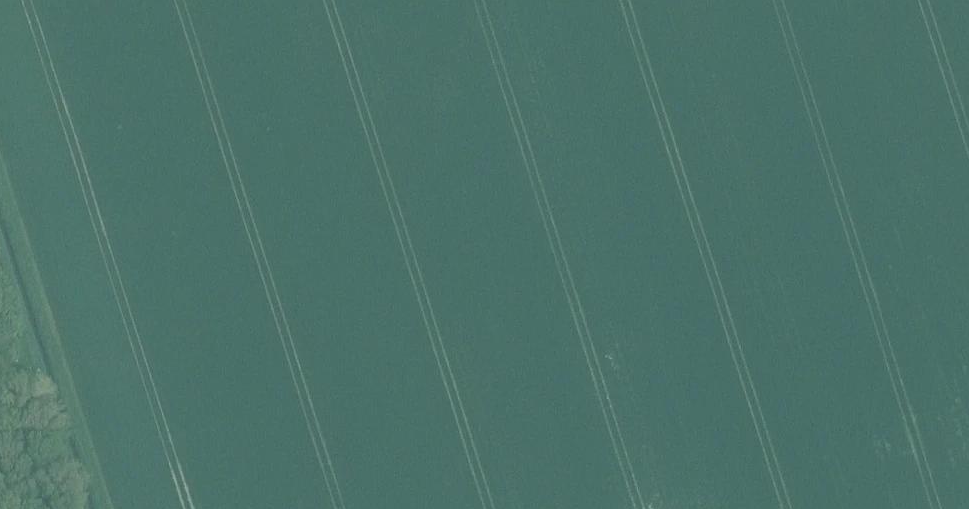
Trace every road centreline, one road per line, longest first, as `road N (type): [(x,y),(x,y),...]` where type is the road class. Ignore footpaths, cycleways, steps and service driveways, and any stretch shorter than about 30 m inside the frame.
road 1 (track): [(84,508),(0,251)]

